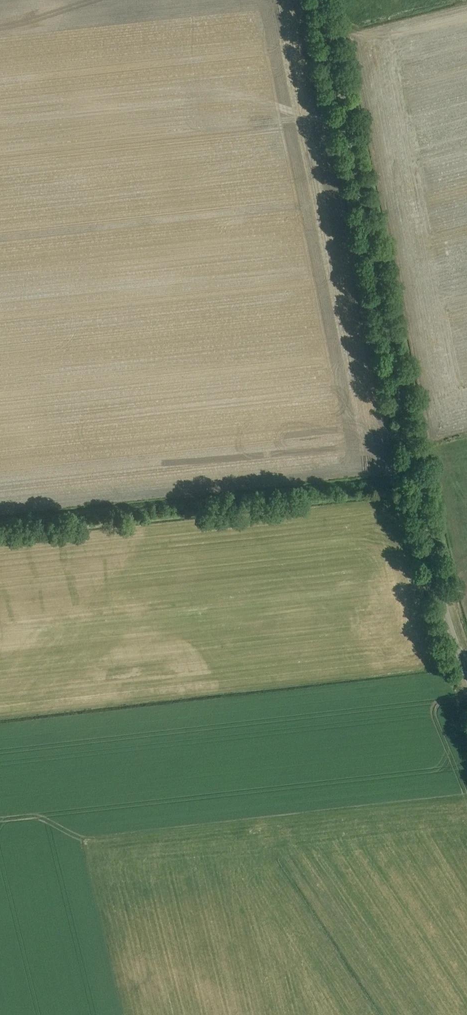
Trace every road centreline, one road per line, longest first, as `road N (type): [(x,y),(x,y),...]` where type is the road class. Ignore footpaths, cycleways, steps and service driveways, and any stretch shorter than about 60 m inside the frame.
road 1 (unclassified): [(466,659),(438,581),(321,0)]

